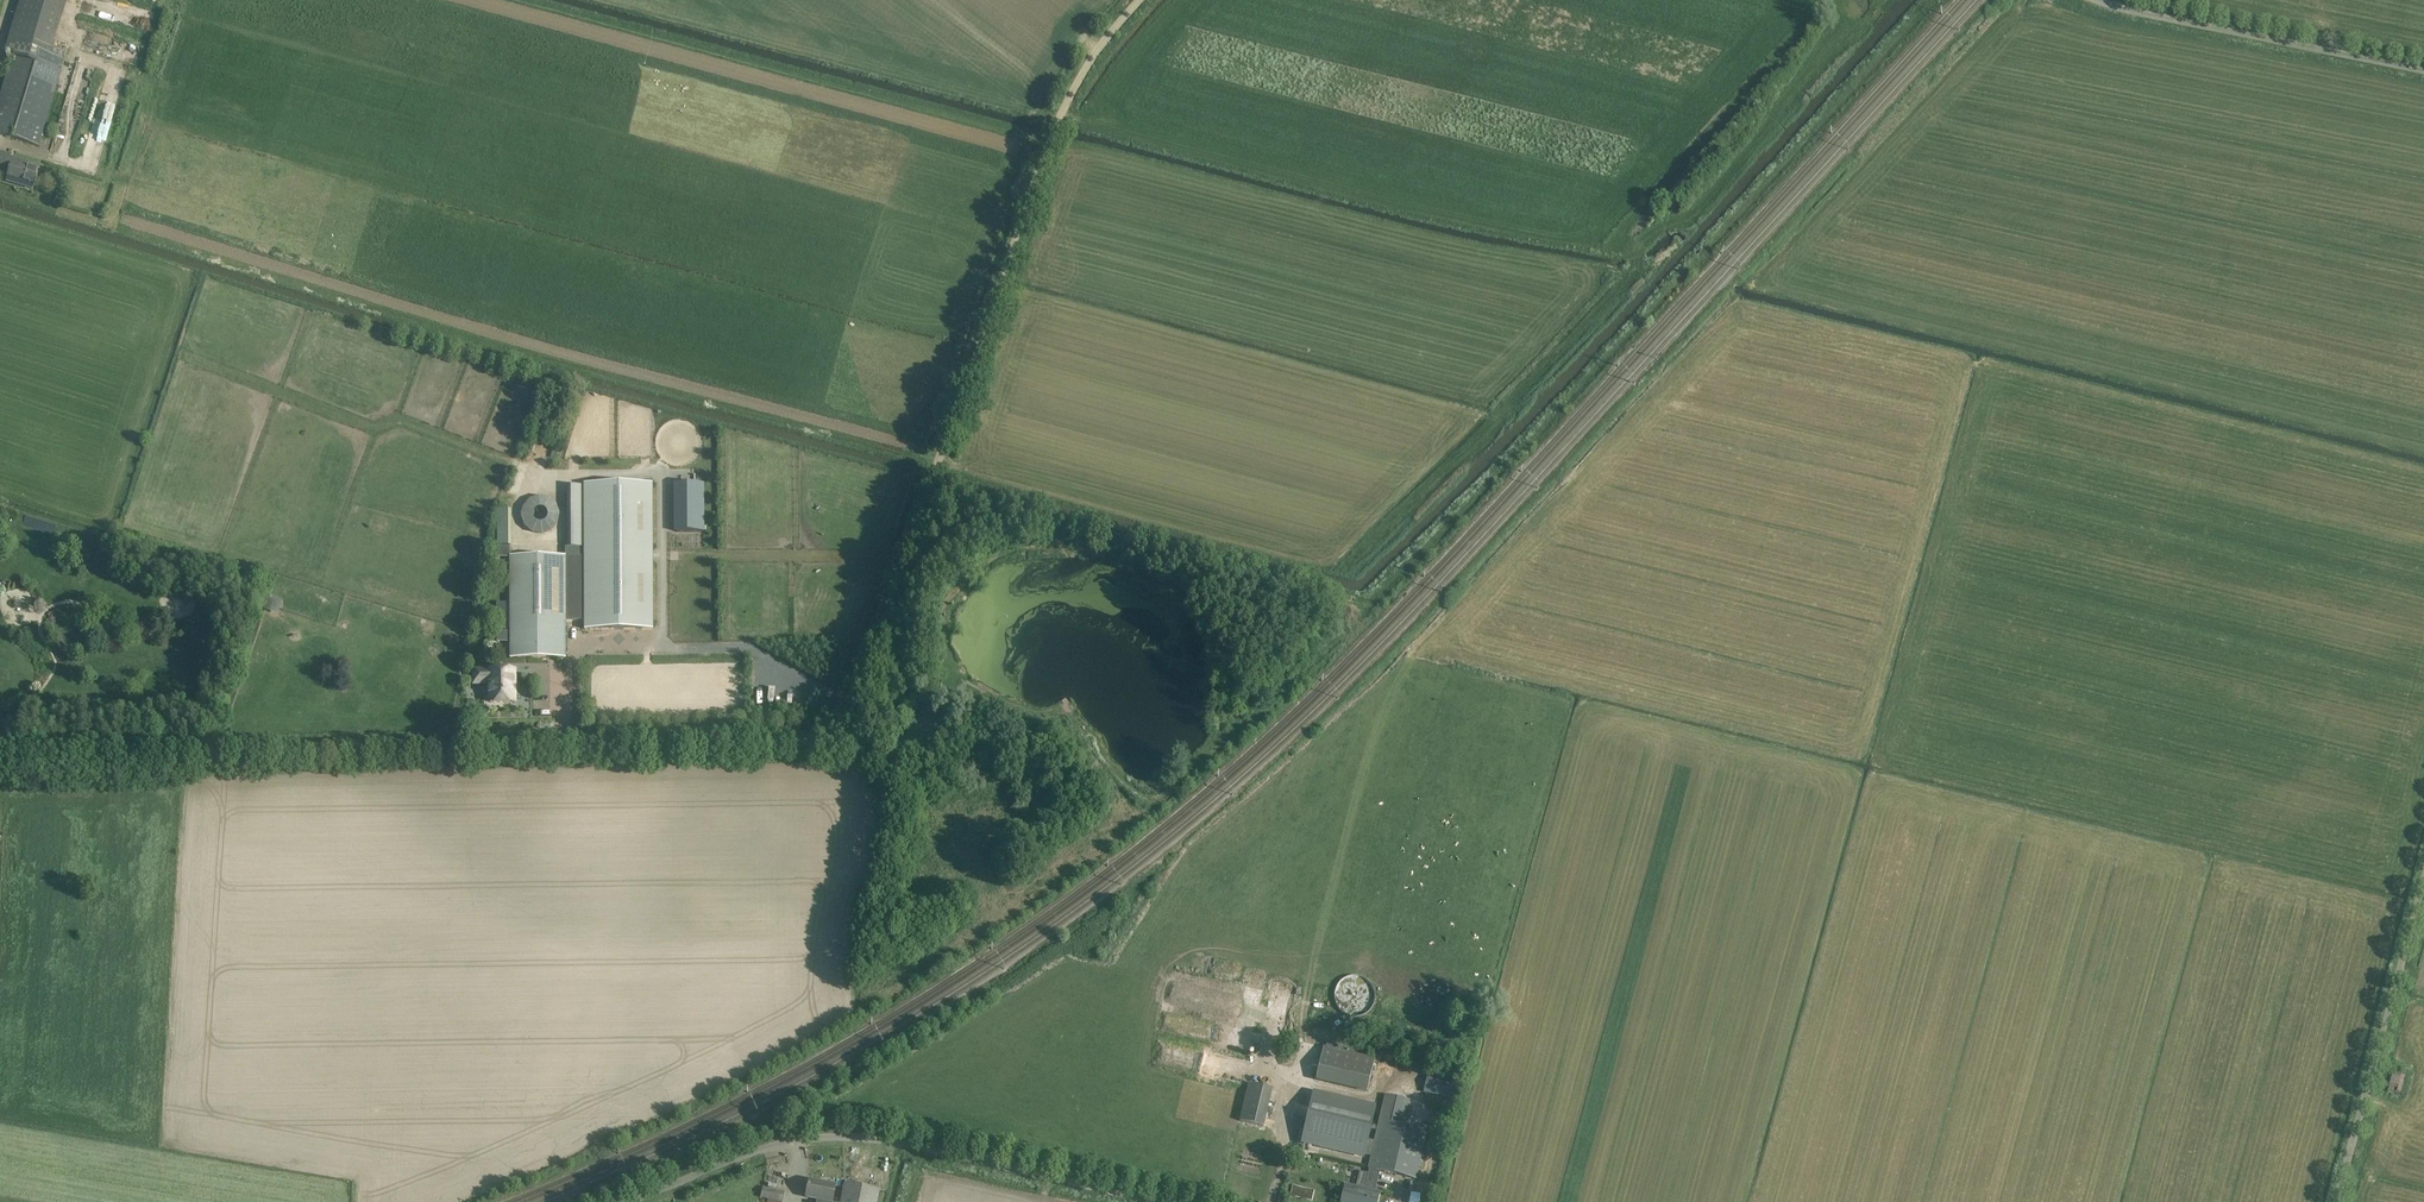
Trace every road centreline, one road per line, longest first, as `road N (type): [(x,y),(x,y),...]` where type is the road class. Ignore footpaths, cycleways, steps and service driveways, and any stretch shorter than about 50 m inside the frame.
road 1 (unclassified): [(0,759),(774,745),(828,733),(856,698),(1051,136),(1078,80),(1137,0)]
road 2 (unclassified): [(629,1201),(794,1136),(858,1133),(1171,1201)]
road 3 (unclassified): [(2423,70),(2096,0)]
road 4 (unclassified): [(2340,1201),(2423,887)]

